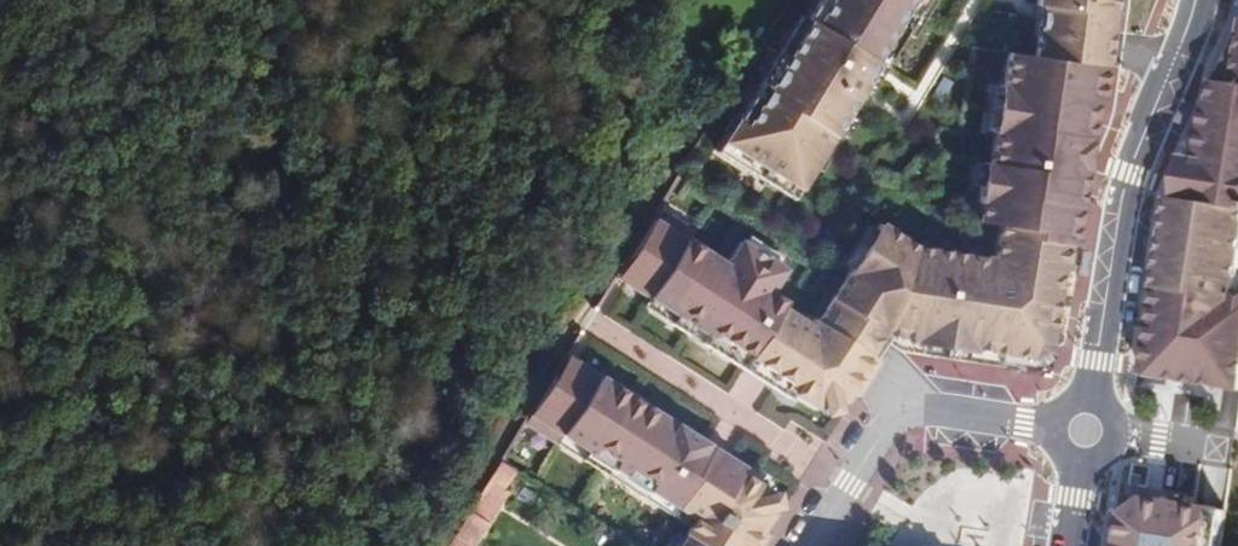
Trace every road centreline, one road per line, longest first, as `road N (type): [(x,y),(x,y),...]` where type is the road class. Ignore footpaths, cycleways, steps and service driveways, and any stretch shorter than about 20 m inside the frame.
road 1 (secondary): [(1088,431),(1133,161),(1196,0)]
road 2 (residential): [(809,545),(891,422),(927,407),(1088,431)]

